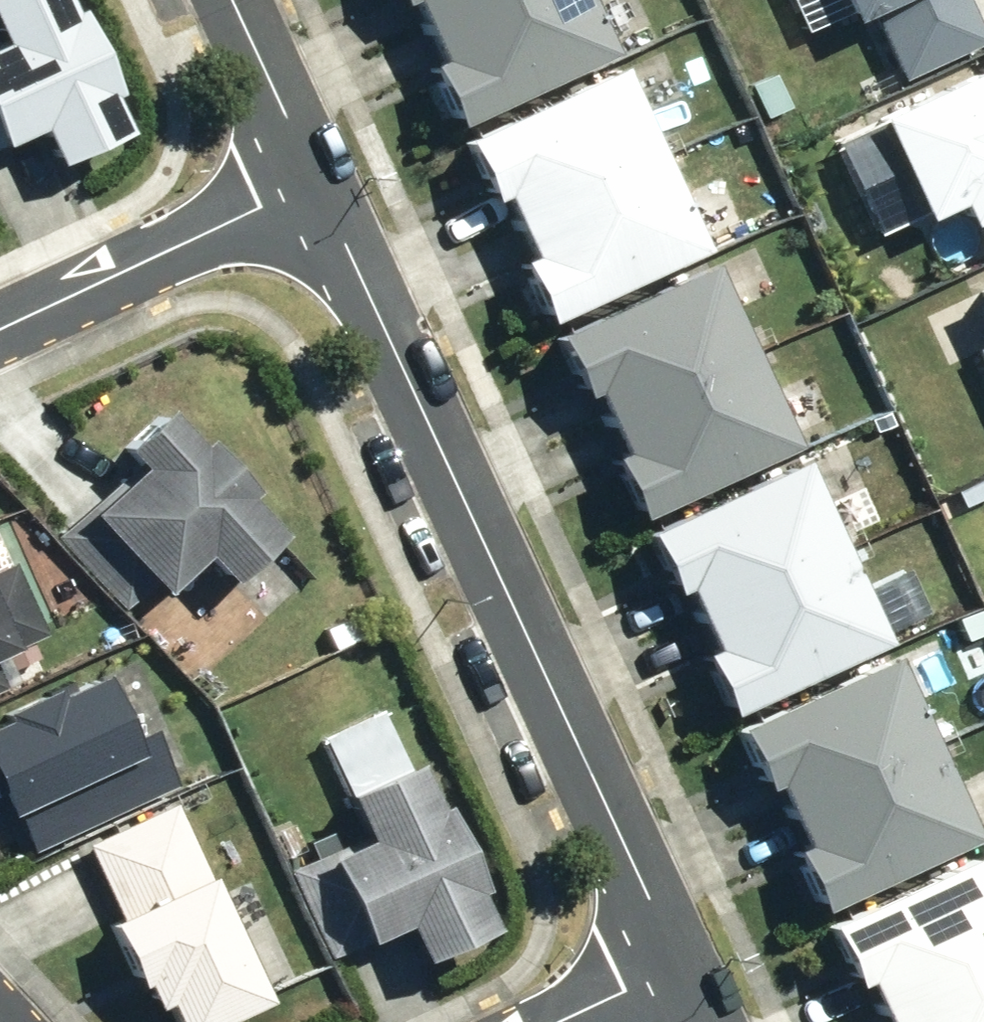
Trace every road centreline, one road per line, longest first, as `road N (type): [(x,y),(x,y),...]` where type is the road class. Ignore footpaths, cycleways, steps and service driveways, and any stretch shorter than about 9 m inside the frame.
road 1 (residential): [(322,177),(684,960)]
road 2 (residential): [(0,329),(322,177)]
road 3 (residential): [(237,0),(322,177)]
road 4 (residential): [(684,960),(559,1021)]

